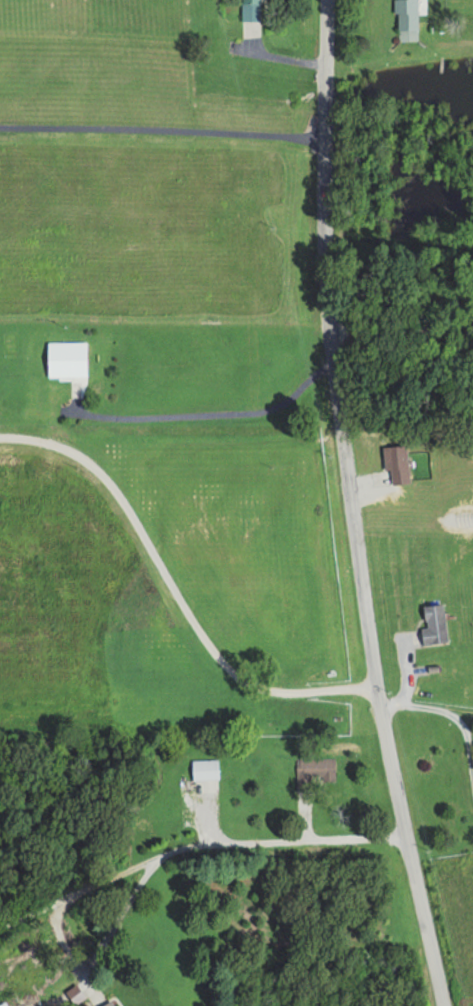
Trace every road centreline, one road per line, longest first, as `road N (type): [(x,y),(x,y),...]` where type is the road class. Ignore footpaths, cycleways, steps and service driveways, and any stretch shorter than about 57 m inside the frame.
road 1 (residential): [(446,1005),(376,696),(329,364),(323,0)]
road 2 (residential): [(407,838),(189,846),(0,927)]

